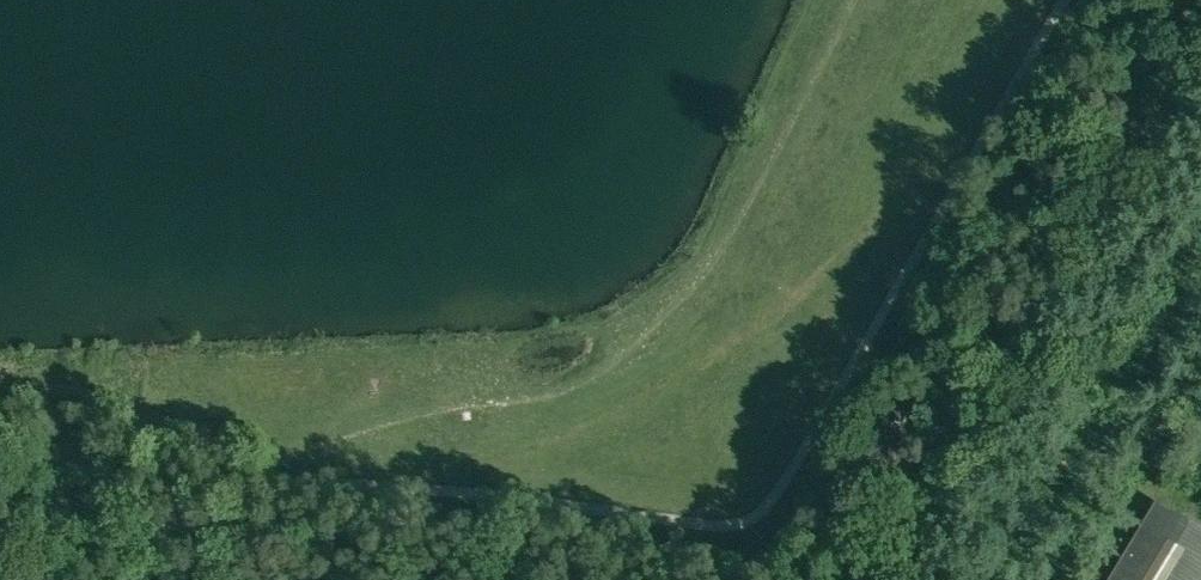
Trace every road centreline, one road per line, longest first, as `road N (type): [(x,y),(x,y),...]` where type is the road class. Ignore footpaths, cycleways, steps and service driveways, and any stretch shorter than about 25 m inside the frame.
road 1 (unclassified): [(887,579),(1200,56)]

